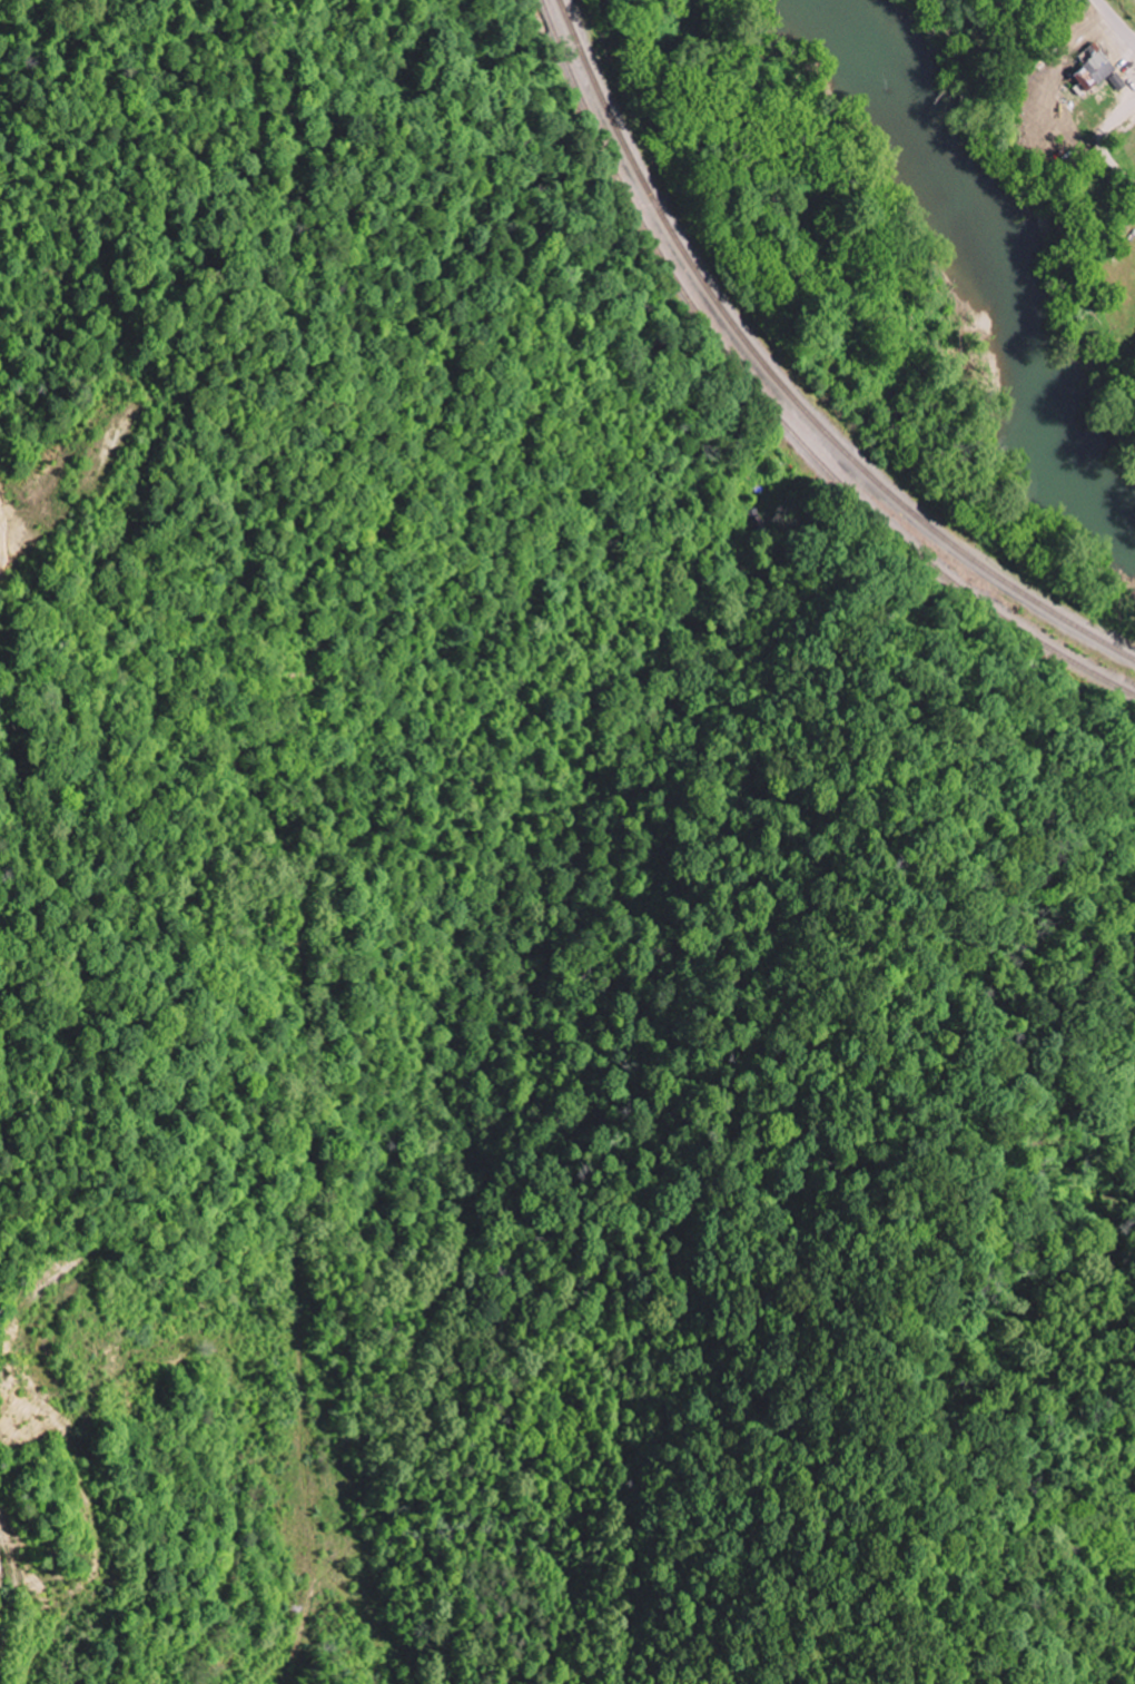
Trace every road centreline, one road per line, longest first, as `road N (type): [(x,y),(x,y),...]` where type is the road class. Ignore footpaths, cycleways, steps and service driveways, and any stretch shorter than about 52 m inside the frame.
road 1 (track): [(0,1674),(14,1577),(0,1515)]

